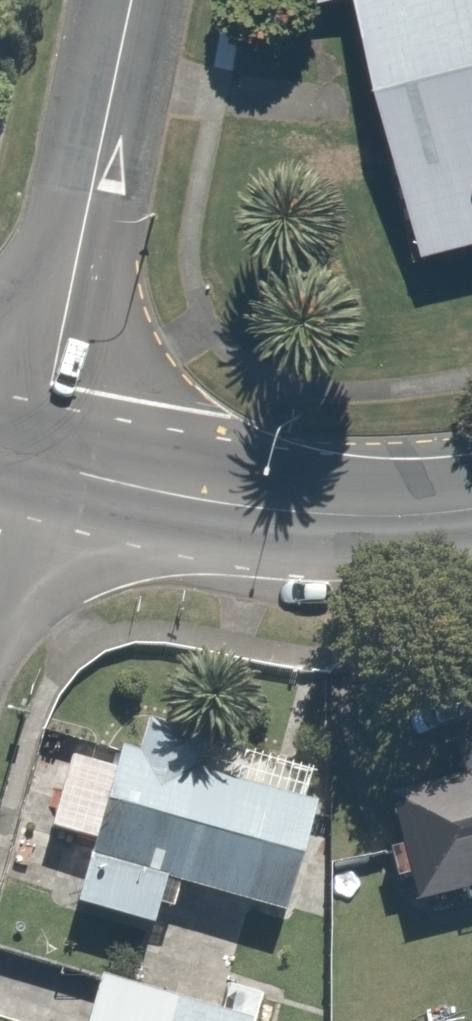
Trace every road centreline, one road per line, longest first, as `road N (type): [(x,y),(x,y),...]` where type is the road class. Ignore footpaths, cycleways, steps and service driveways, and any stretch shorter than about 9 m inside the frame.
road 1 (residential): [(132,0),(50,384),(25,463)]
road 2 (secondary): [(25,463),(251,509),(347,518),(471,512)]

